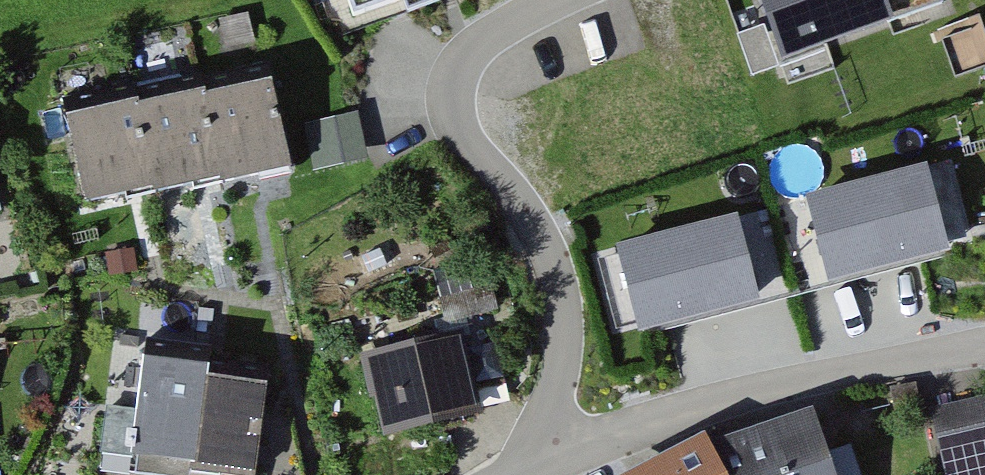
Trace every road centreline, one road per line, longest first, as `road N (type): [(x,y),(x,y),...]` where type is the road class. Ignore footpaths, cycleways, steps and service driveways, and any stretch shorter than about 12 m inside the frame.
road 1 (residential): [(550,450),(577,328),(548,221),(478,149),(477,60),(563,0)]
road 2 (residential): [(550,450),(808,367),(984,346)]

